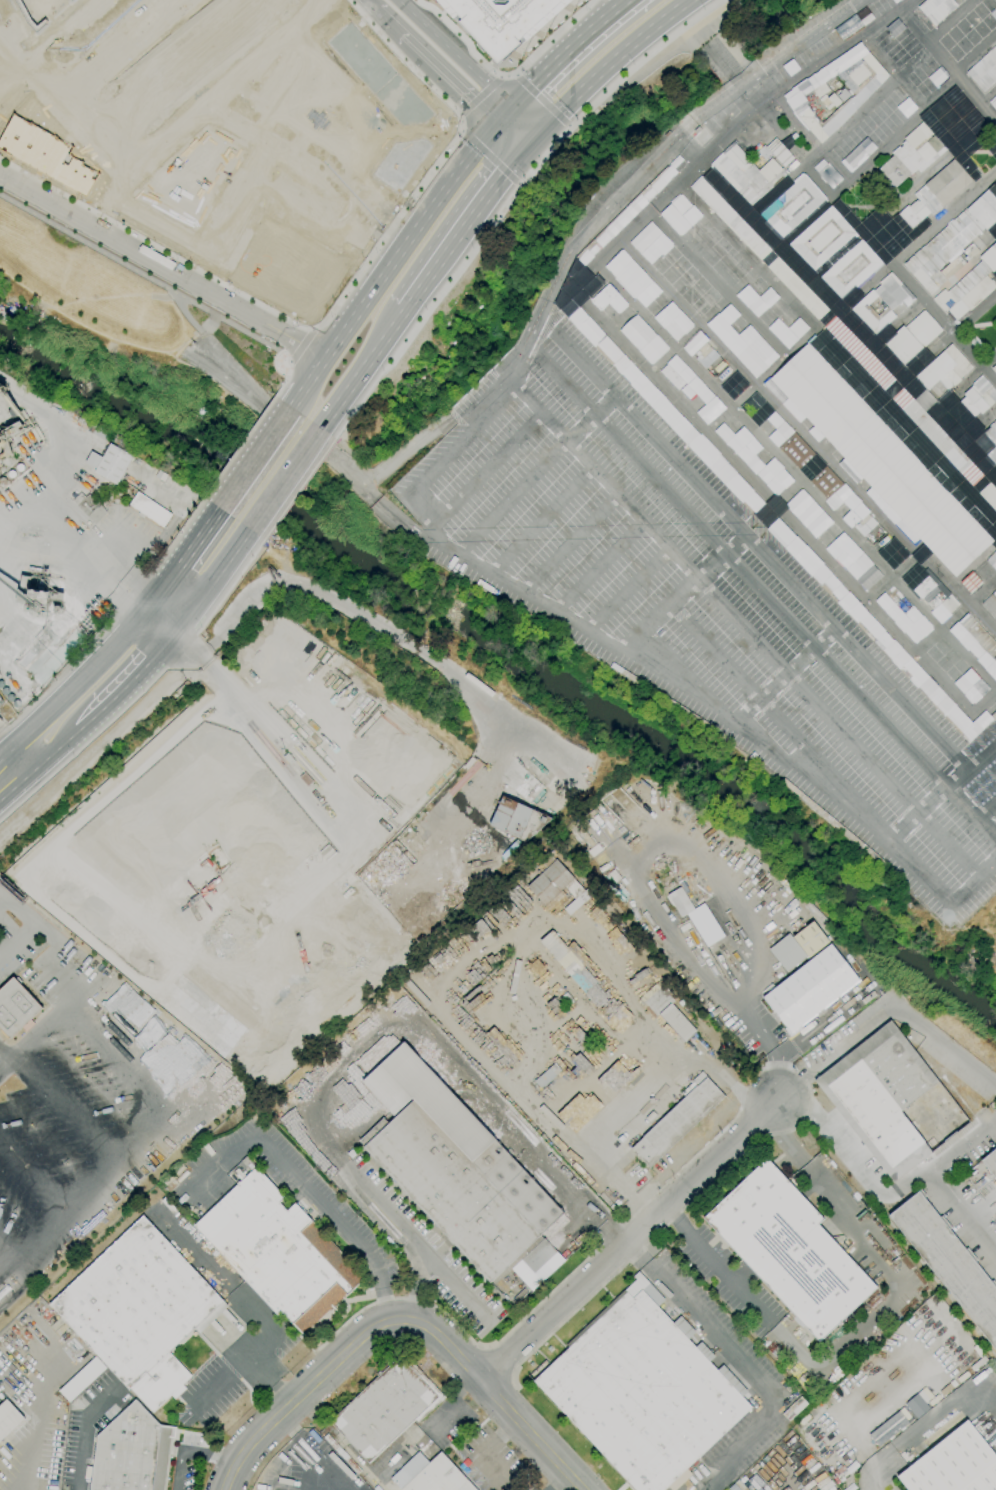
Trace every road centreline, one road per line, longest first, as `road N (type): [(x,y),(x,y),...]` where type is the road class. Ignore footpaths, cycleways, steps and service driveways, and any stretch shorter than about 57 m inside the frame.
road 1 (residential): [(227,1489),(245,1457),(374,1326),(406,1319),(438,1332),(588,1489)]
road 2 (residential): [(484,1379),(779,1099)]
road 3 (residential): [(325,358),(0,175)]
road 4 (primary): [(495,124),(290,408)]
road 5 (primary): [(405,310),(539,134)]
road 6 (primary): [(539,134),(687,0)]
road 7 (tertiary): [(539,134),(397,0)]
road 8 (primary): [(144,614),(33,729),(22,758)]
road 9 (primary): [(625,0),(511,108)]
road 10 (primary): [(319,428),(405,310)]
road 11 (primary): [(81,731),(173,636)]
road 12 (primary): [(173,636),(247,528)]
road 13 (tertiary): [(403,32),(495,124)]
road 14 (primary): [(219,508),(144,614)]

